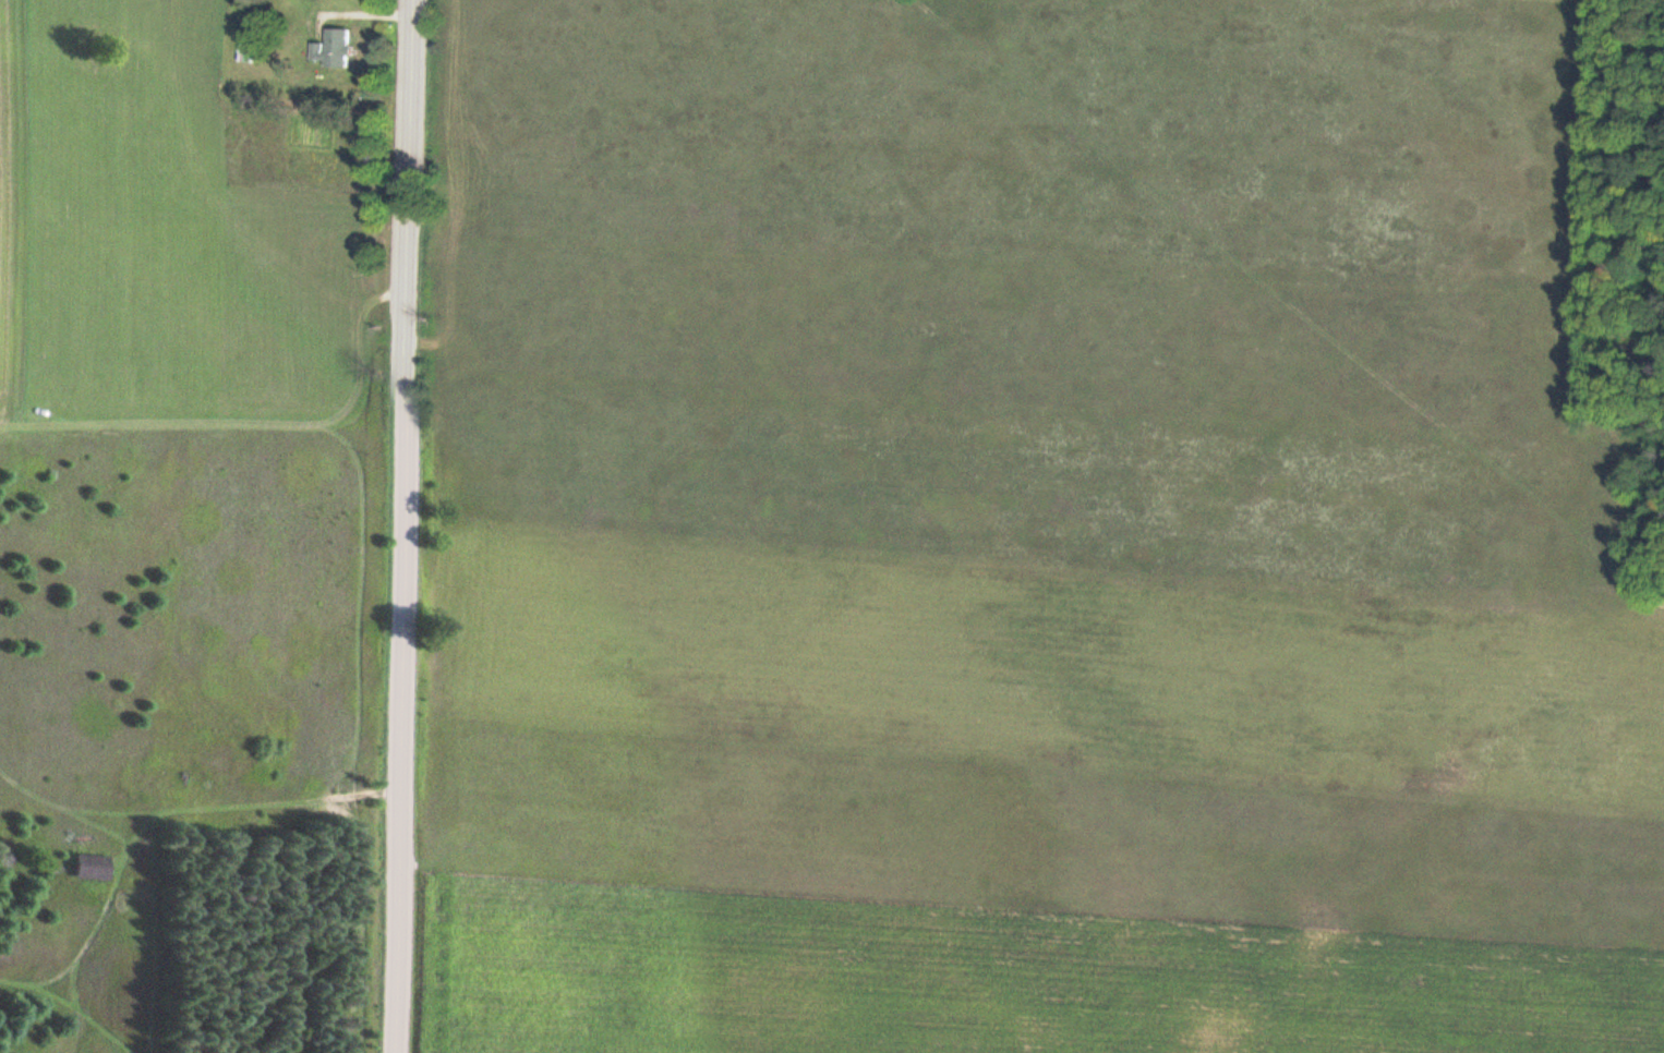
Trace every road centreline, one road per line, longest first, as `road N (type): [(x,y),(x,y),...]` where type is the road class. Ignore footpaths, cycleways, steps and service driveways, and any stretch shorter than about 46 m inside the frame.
road 1 (tertiary): [(395,1052),(419,0)]

